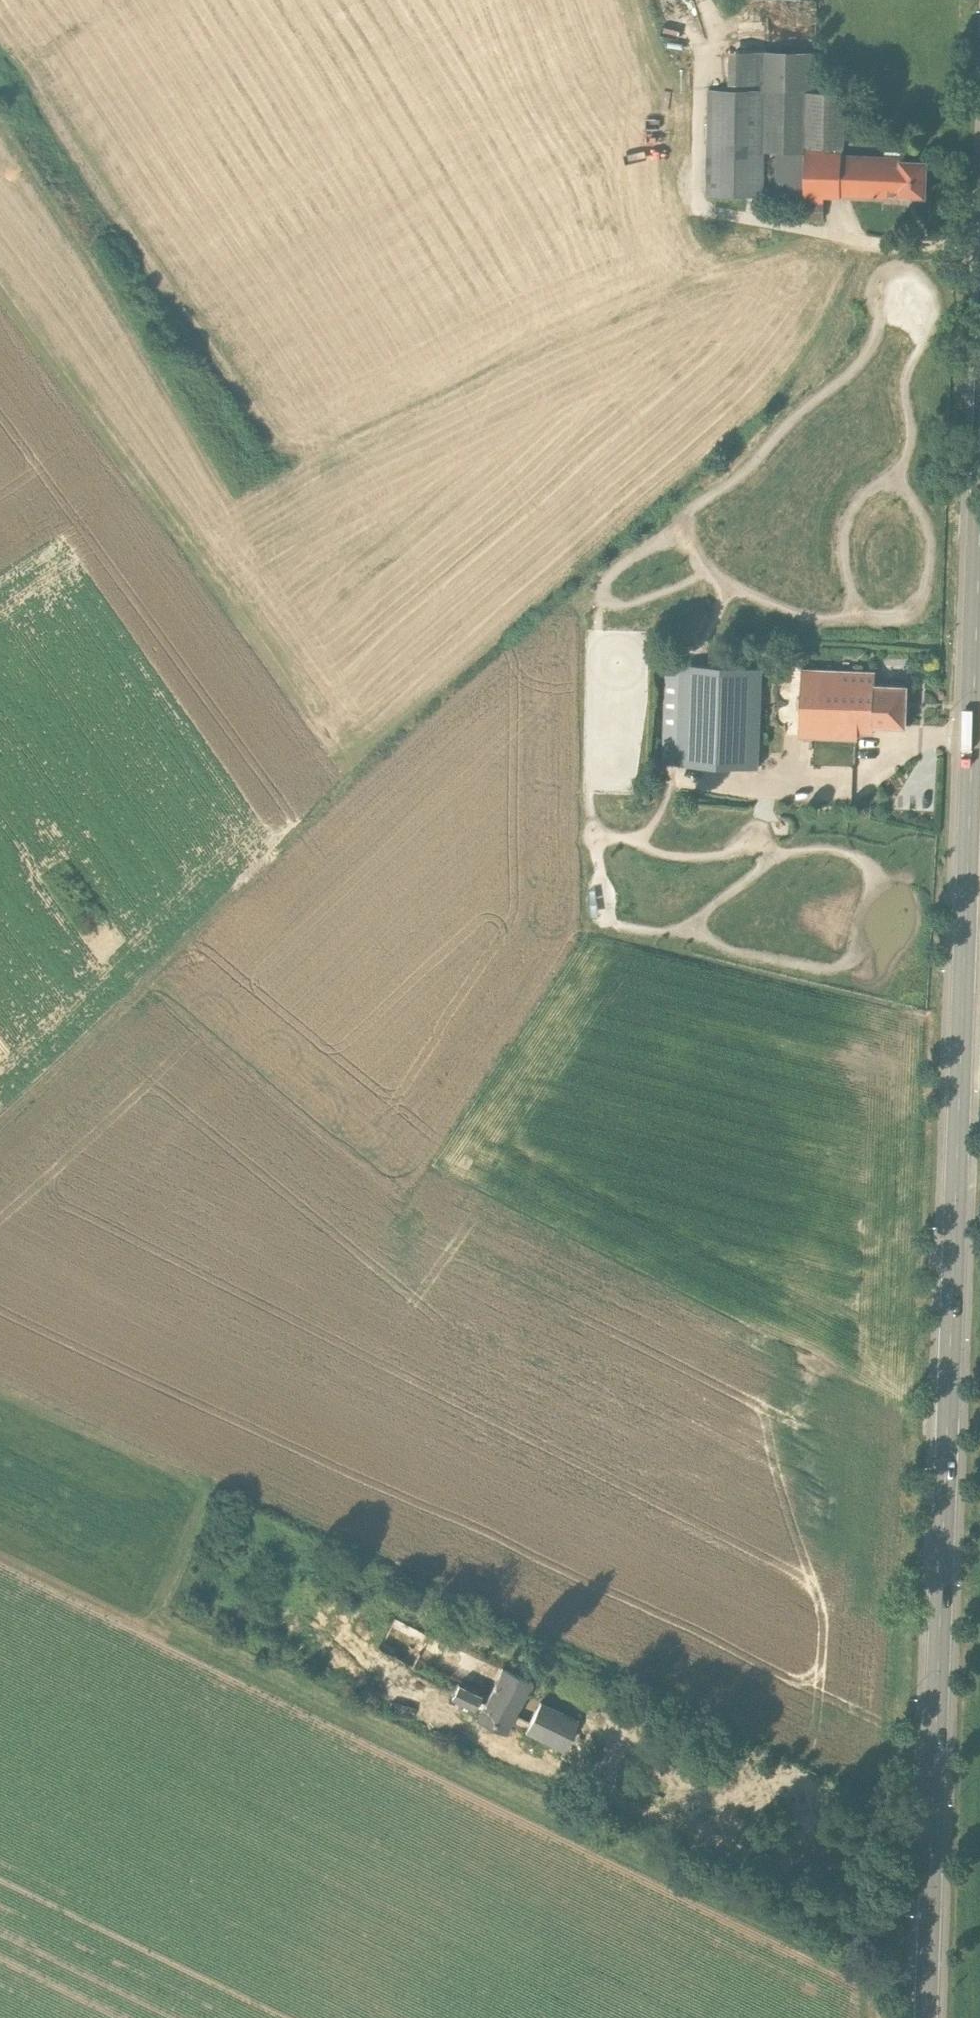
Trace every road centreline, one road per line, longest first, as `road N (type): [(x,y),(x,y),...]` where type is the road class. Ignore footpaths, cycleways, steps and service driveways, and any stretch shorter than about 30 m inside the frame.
road 1 (secondary): [(926,2017),(979,546)]
road 2 (track): [(0,1111),(143,986)]

